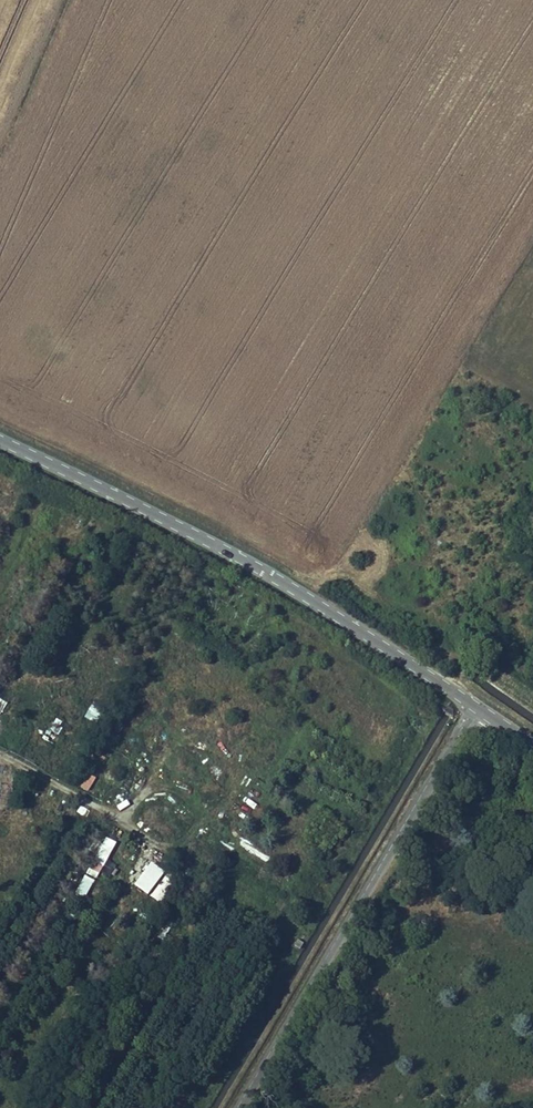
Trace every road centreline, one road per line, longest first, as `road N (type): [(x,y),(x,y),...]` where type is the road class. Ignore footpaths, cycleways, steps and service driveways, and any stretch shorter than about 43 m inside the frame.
road 1 (unclassified): [(0,440),(269,574),(478,708)]
road 2 (unclassified): [(237,1107),(478,708)]

